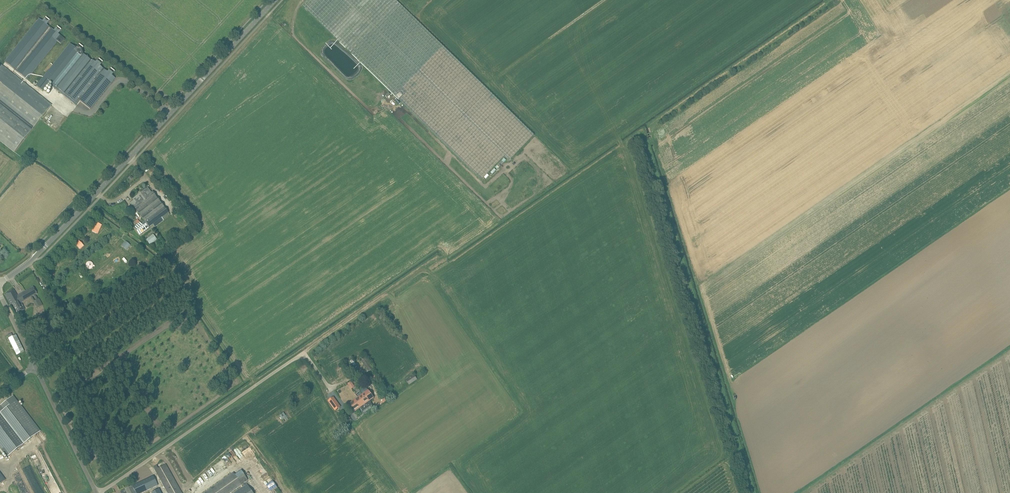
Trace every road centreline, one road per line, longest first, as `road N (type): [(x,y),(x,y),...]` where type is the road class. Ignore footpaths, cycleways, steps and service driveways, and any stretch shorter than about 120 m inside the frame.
road 1 (unclassified): [(0,284),(32,260),(274,0)]
road 2 (unclassified): [(100,492),(303,354)]
road 3 (track): [(303,354),(442,259)]
road 4 (unclassified): [(96,492),(36,366)]

